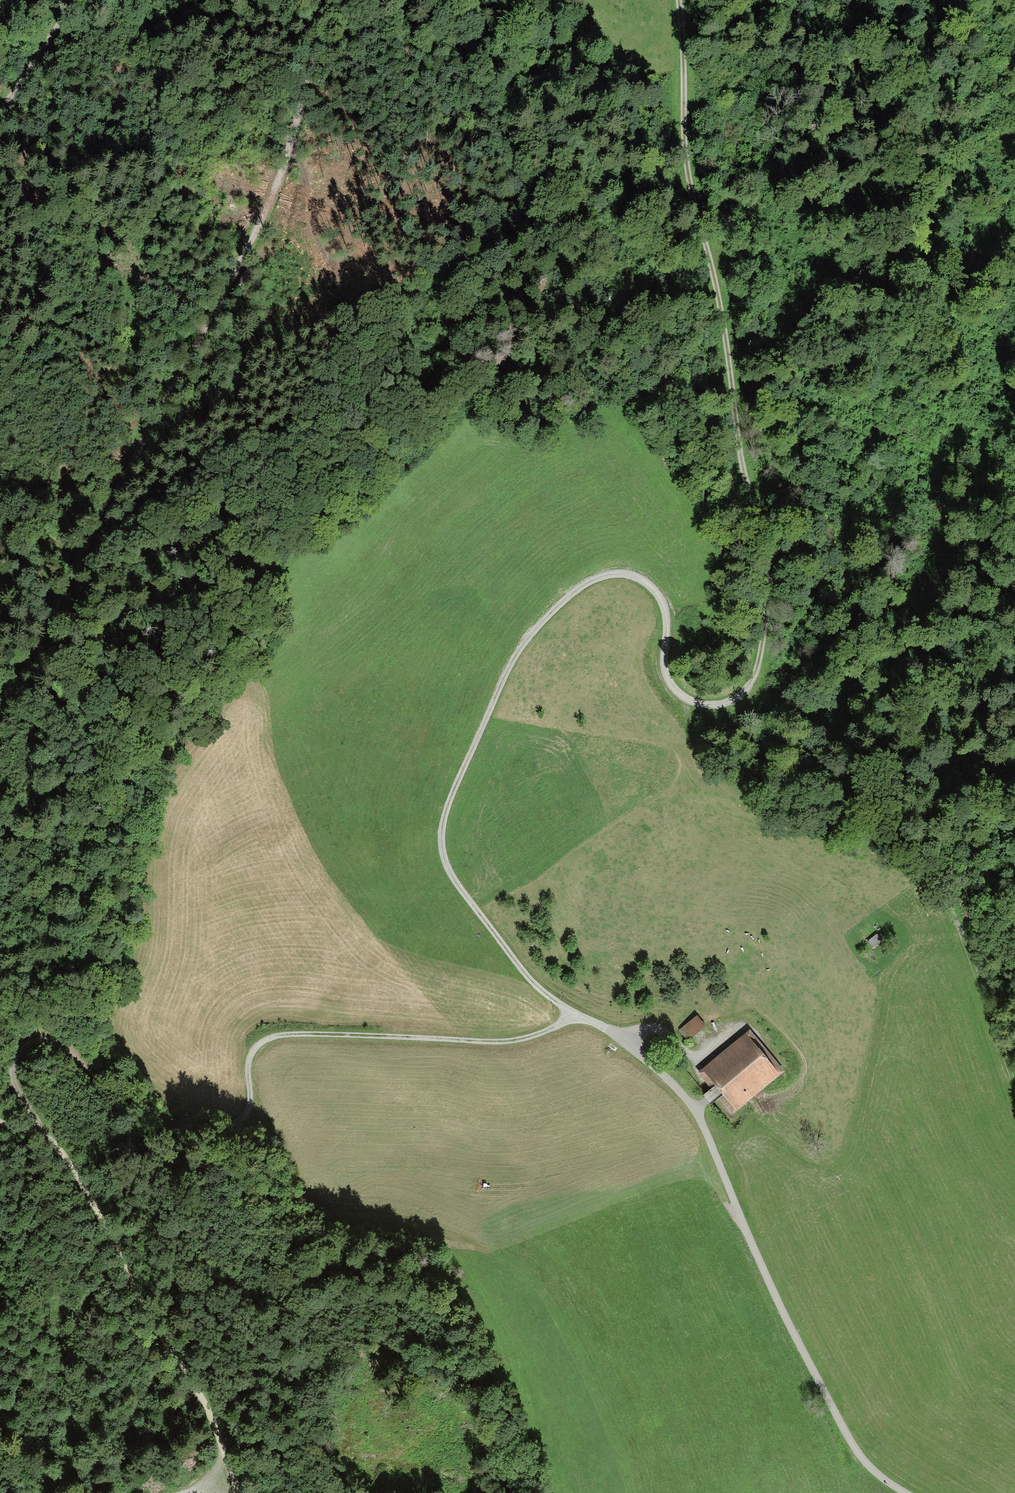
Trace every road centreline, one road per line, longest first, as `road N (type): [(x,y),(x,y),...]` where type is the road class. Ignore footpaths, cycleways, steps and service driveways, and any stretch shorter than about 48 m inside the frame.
road 1 (track): [(575,1015),(535,984),(488,923),(451,872),(442,837),(449,800),(506,674),(527,637),(588,581),(615,574),(650,585),(667,625),(668,676),(683,696),(725,702),(739,695),(758,663),(771,583),(768,529),(744,473),(725,333),(687,175),(679,0)]
road 2 (track): [(324,0),(311,99),(238,265),(0,708)]
road 3 (track): [(575,1015),(538,1034),(484,1043),(283,1034),(258,1041),(247,1062),(255,1118),(242,1125),(160,1119),(133,1105),(61,1037),(33,1038),(18,1057),(21,1088)]
road 4 (track): [(912,1492),(890,1482),(843,1423),(760,1263),(705,1124),(657,1064),(575,1015)]
road 5 (track): [(1014,1093),(943,898),(883,851),(737,794),(701,753),(674,686)]
road 6 (track): [(255,1118),(280,1139),(318,1207),(338,1221),(415,1234),(449,1249),(487,1298),(523,1385),(536,1492)]
road 7 (track): [(0,1123),(47,1135),(65,1157),(199,1391),(242,1492)]
road 8 (track): [(713,273),(721,261),(724,207),(763,38),(764,0)]
road 9 (track): [(0,113),(76,0)]

